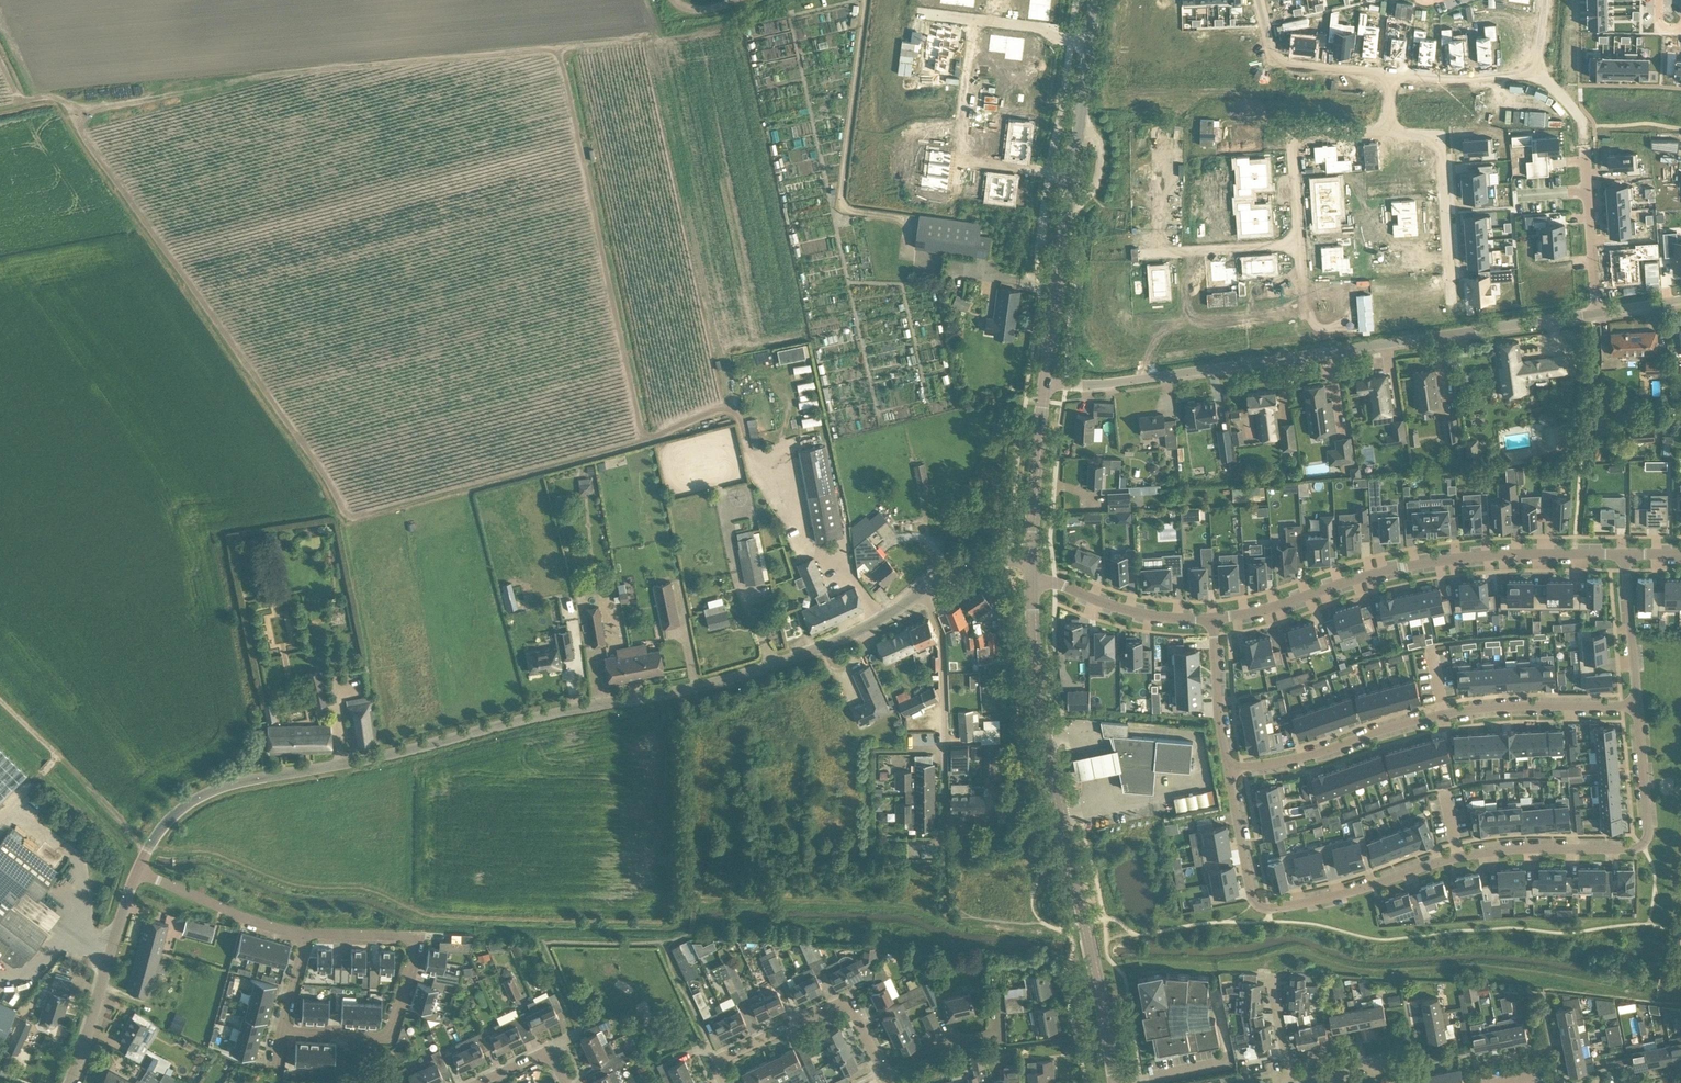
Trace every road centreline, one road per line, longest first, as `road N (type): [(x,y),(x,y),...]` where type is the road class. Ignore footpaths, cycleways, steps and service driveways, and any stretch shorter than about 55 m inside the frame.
road 1 (unclassified): [(139,862),(178,807),(209,791),(538,717),(693,692),(831,642),(925,589)]
road 2 (residential): [(1229,768),(1249,891),(1275,910),(1488,851),(1643,844),(1638,705)]
road 3 (tertiary): [(1114,1082),(1049,759),(1032,583)]
road 4 (residential): [(1625,554),(1493,554),(1393,568),(1216,621)]
road 5 (residential): [(1638,705),(1444,713),(1301,759),(1229,768)]
road 6 (tertiary): [(1045,383),(1089,33)]
road 7 (residential): [(946,901),(941,632),(925,589)]
road 8 (residential): [(305,939),(410,939),(417,949),(389,1034),(283,1027)]
road 9 (unclassified): [(1045,383),(1096,384),(1305,355)]
road 10 (residential): [(1455,335),(1440,134),(1388,132)]
road 11 (unclassified): [(69,1082),(139,862)]
road 12 (residential): [(886,1074),(848,1003),(715,1064)]
road 13 (track): [(864,0),(834,215)]
road 14 (residential): [(1388,132),(1290,129),(1298,244)]
road 15 (residential): [(1216,621),(1166,617),(1032,583)]
road 16 (residential): [(1592,316),(1583,128)]
road 17 (residential): [(139,862),(233,921),(305,939)]
road 18 (tertiary): [(1032,560),(1045,383)]
road 19 (residential): [(1260,0),(1280,59),(1389,75)]
road 20 (residential): [(1136,254),(1298,244)]
road 21 (residential): [(886,1074),(938,1047),(997,1030),(995,992)]
road 22 (residential): [(1638,705),(1625,554)]
road 23 (unclassified): [(1305,355),(1455,335)]
road 24 (residential): [(1216,621),(1217,699),(1229,768)]
road 25 (residential): [(1389,75),(1534,74)]
road 26 (residential): [(955,160),(971,20)]
road 27 (unclassified): [(1455,335),(1592,316)]
road 28 (track): [(75,126),(55,100),(28,87),(0,22)]

